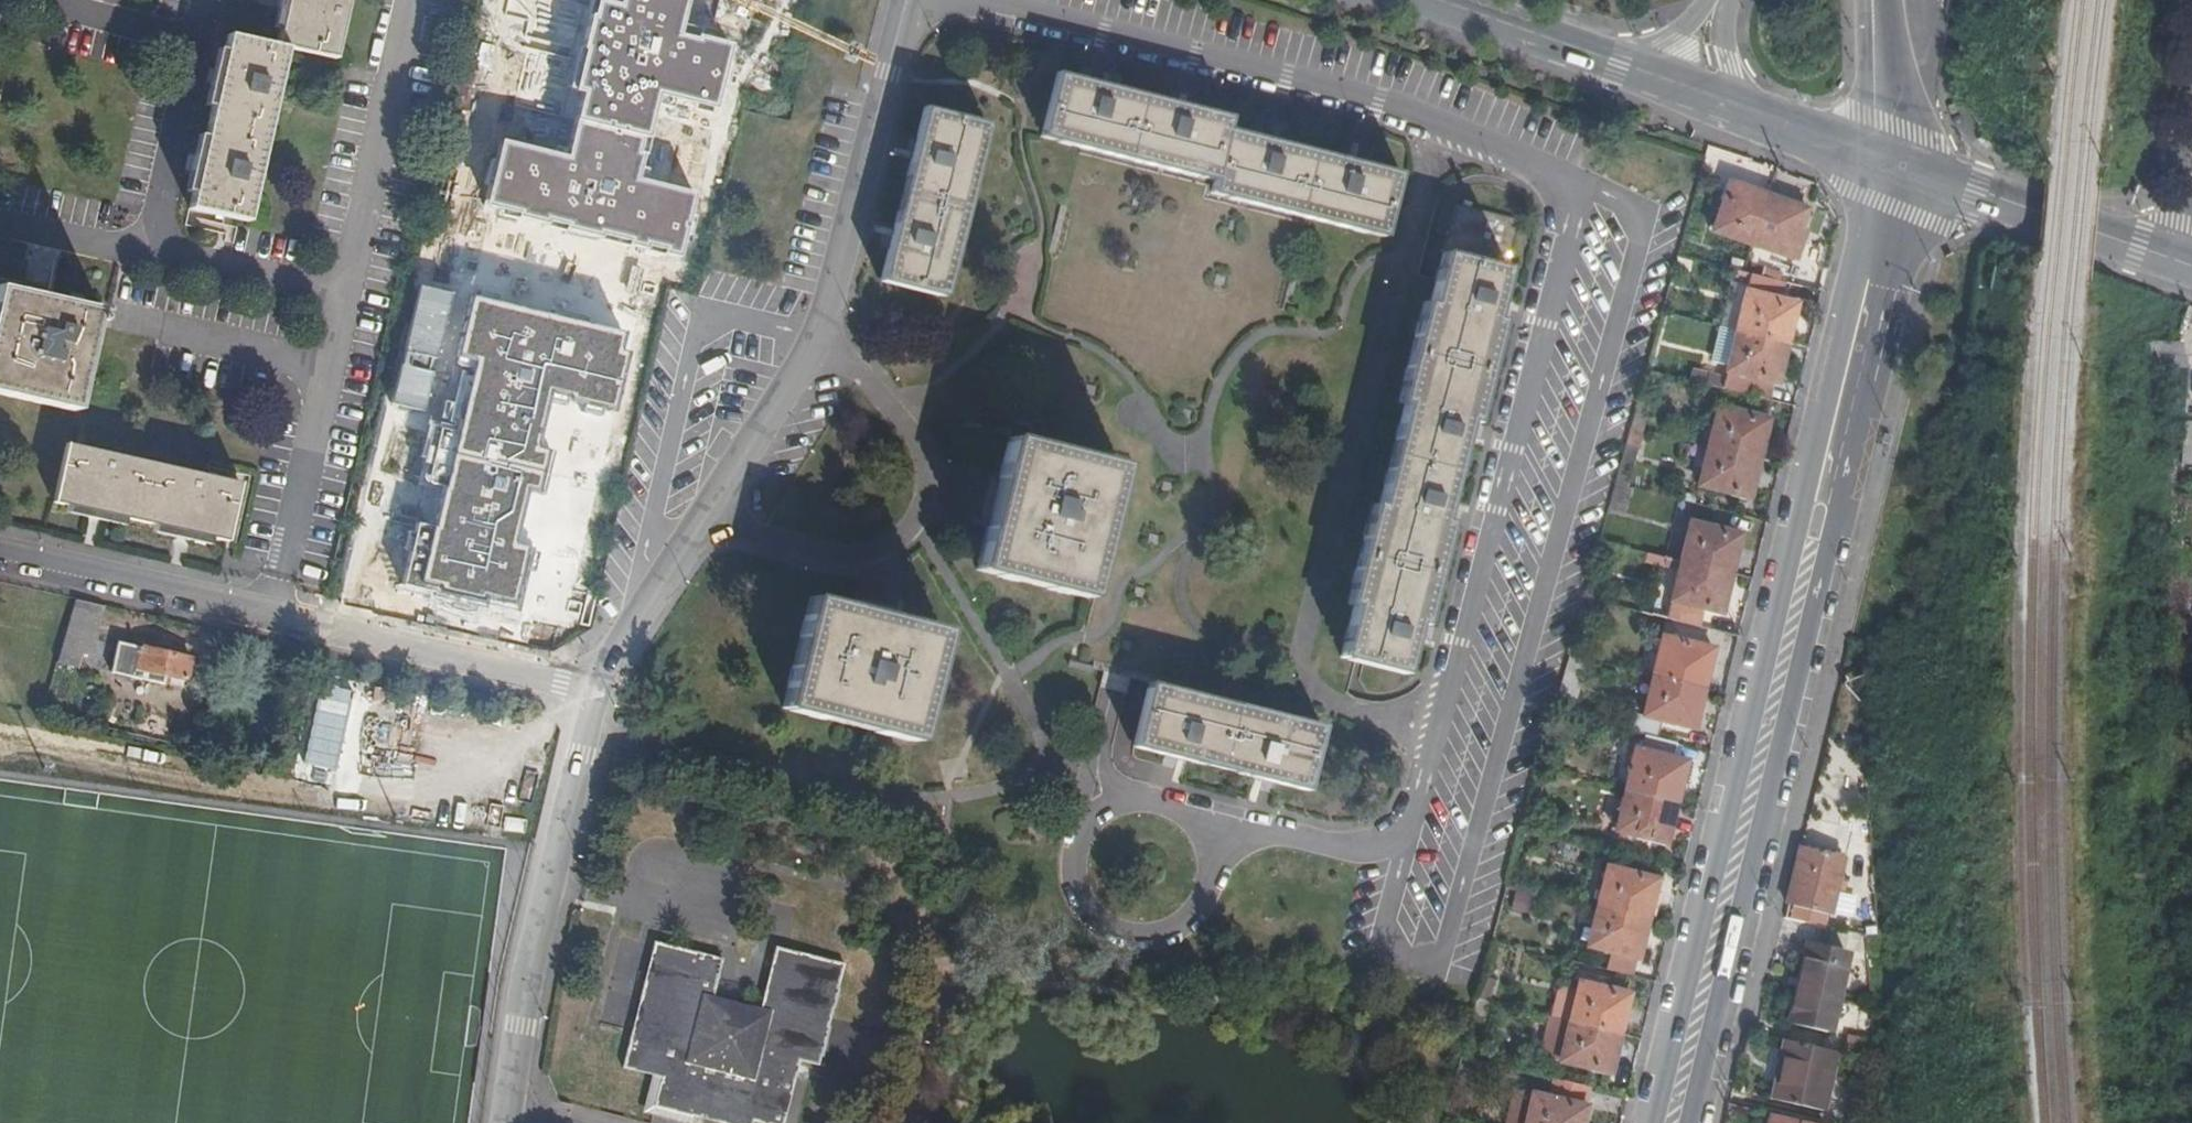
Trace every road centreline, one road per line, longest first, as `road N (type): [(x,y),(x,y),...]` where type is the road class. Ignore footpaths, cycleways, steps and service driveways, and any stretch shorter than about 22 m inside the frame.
road 1 (residential): [(1191,821),(1370,863),(1411,833),(1578,184),(1398,109),(966,0)]
road 2 (secondary): [(1893,168),(1857,260),(1653,1122)]
road 3 (secondary): [(1679,1122),(1889,262),(1898,210),(1893,168)]
road 4 (residential): [(595,693),(820,339),(903,0)]
road 5 (residential): [(507,1122),(595,693)]
road 6 (residential): [(1191,821),(1148,801),(1101,813),(1073,852),(1077,900),(1111,934),(1159,939),(1199,911),(1212,865)]
road 7 (unclassified): [(595,693),(263,615)]
road 8 (residential): [(263,615),(340,301)]
road 9 (residential): [(340,301),(407,0)]
road 10 (secondary): [(1893,168),(2171,261)]
road 11 (unclassified): [(263,615),(0,554)]
road 12 (secondary): [(1435,0),(1647,73)]
road 13 (residential): [(190,41),(141,256)]
road 14 (residential): [(141,256),(340,301)]
road 15 (secondary): [(1889,0),(1899,132),(1893,168)]
road 16 (secondary): [(1740,105),(1893,168)]
road 17 (residential): [(190,41),(31,0)]
road 18 (residential): [(0,225),(141,256)]

